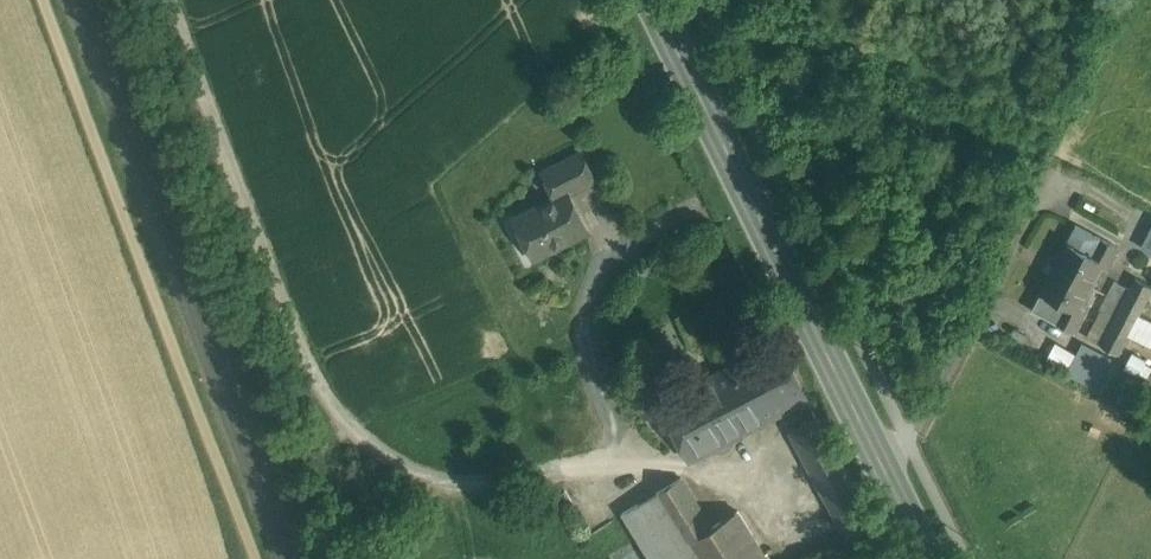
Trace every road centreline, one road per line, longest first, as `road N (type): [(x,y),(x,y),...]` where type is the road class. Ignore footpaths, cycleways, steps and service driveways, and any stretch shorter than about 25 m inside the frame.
road 1 (track): [(166,0),(294,343),(370,447),(424,476),(517,491),(648,448)]
road 2 (primary): [(658,0),(936,558)]
road 3 (track): [(44,0),(251,558)]
road 4 (track): [(797,485),(665,462),(612,419),(592,348),(597,277),(630,245),(754,193)]

